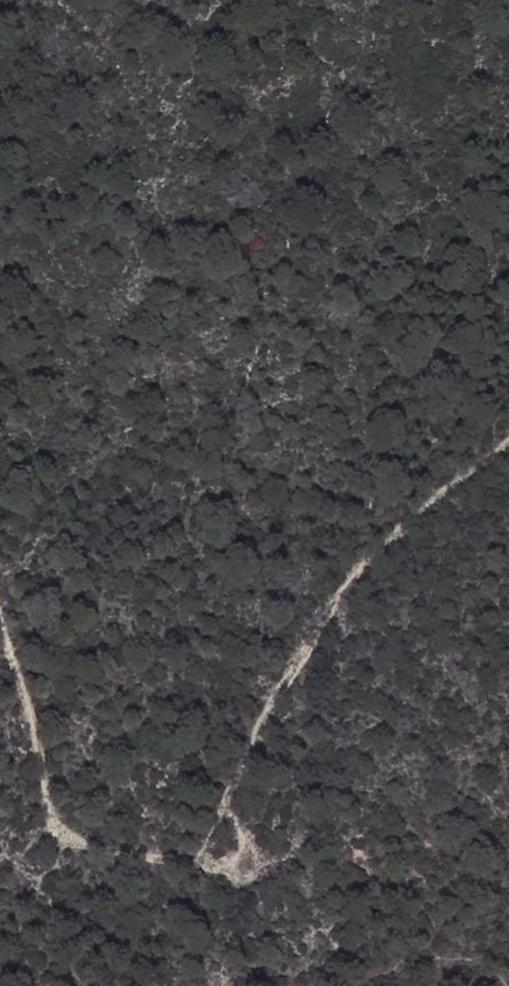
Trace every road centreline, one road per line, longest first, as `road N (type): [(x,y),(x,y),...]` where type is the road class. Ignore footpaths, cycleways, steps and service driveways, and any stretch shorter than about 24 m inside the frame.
road 1 (track): [(0,611),(40,752),(46,810),(60,837),(91,851),(205,868),(243,863),(247,837),(228,796),(238,755),(394,523),(508,433)]

